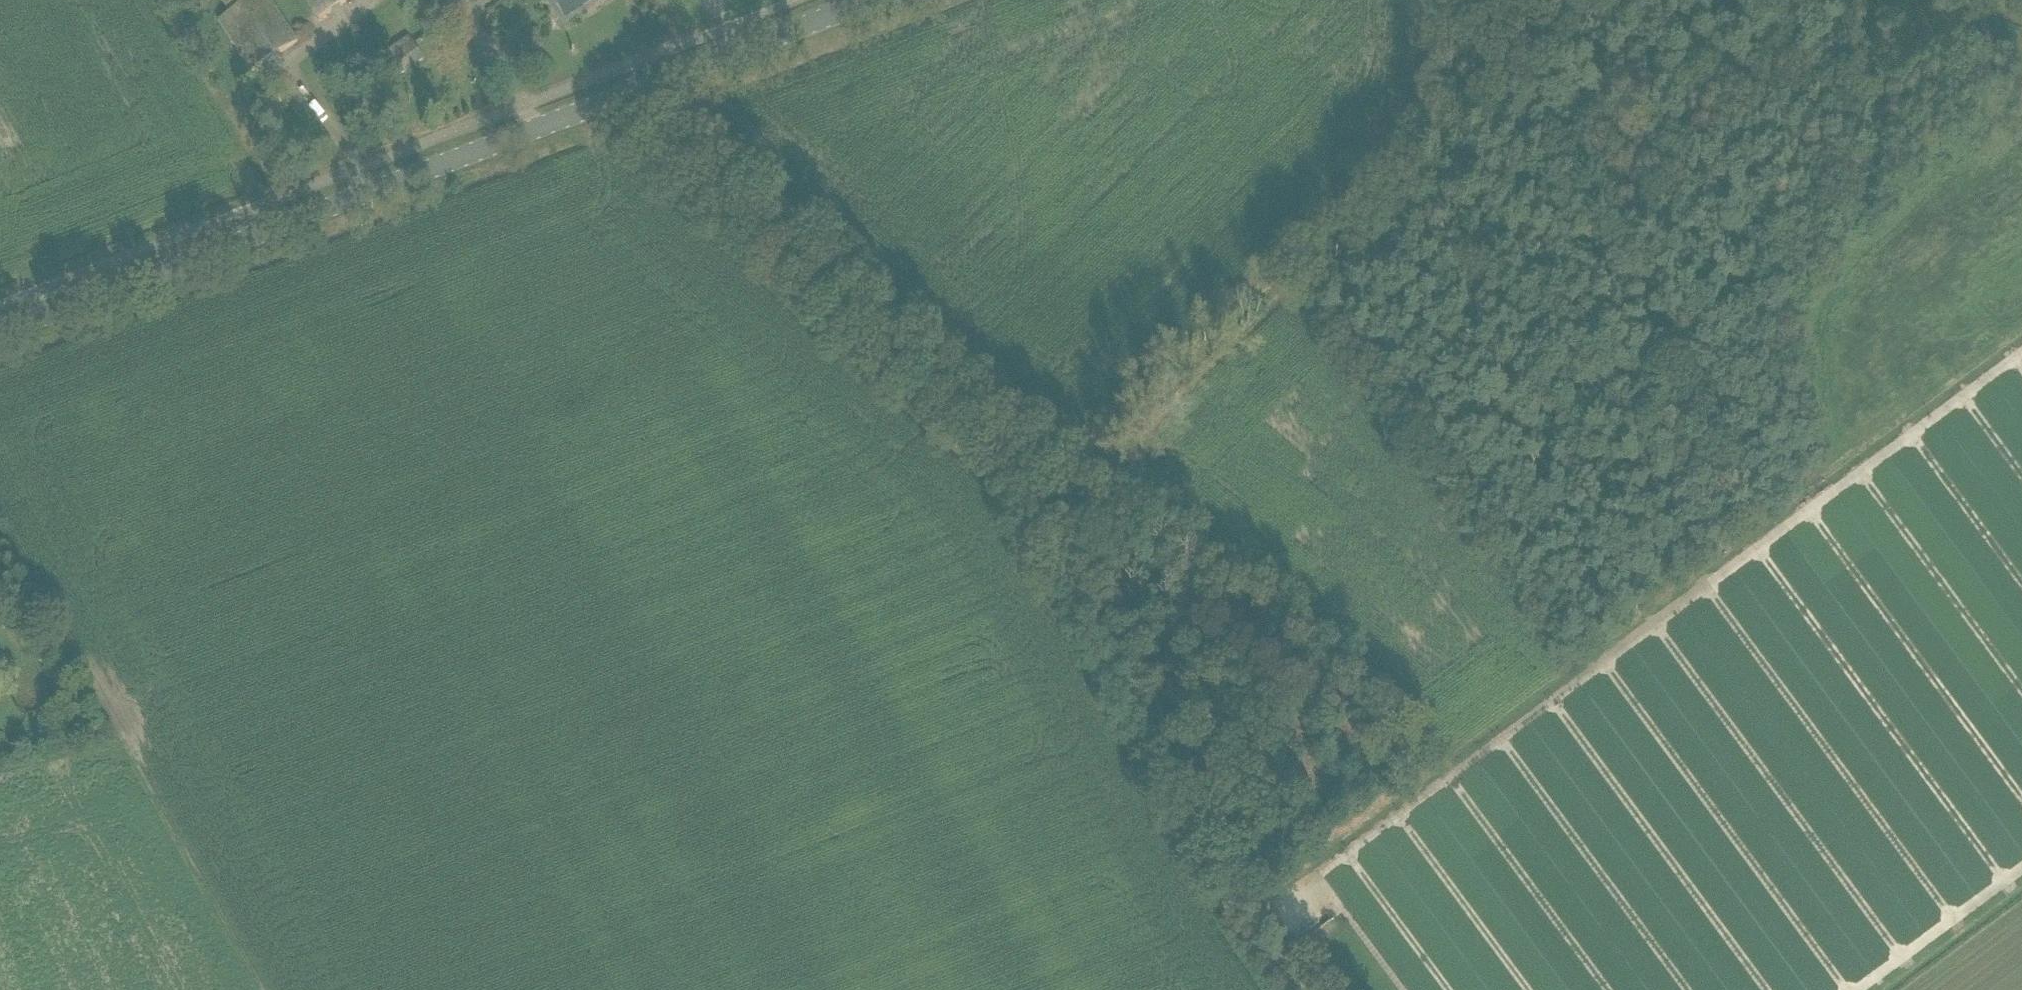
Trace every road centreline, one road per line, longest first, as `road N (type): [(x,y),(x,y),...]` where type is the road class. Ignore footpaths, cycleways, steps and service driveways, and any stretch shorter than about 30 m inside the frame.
road 1 (track): [(615,101),(1027,489),(1086,621),(1230,891),(1296,989)]
road 2 (tertiary): [(0,334),(879,0)]

